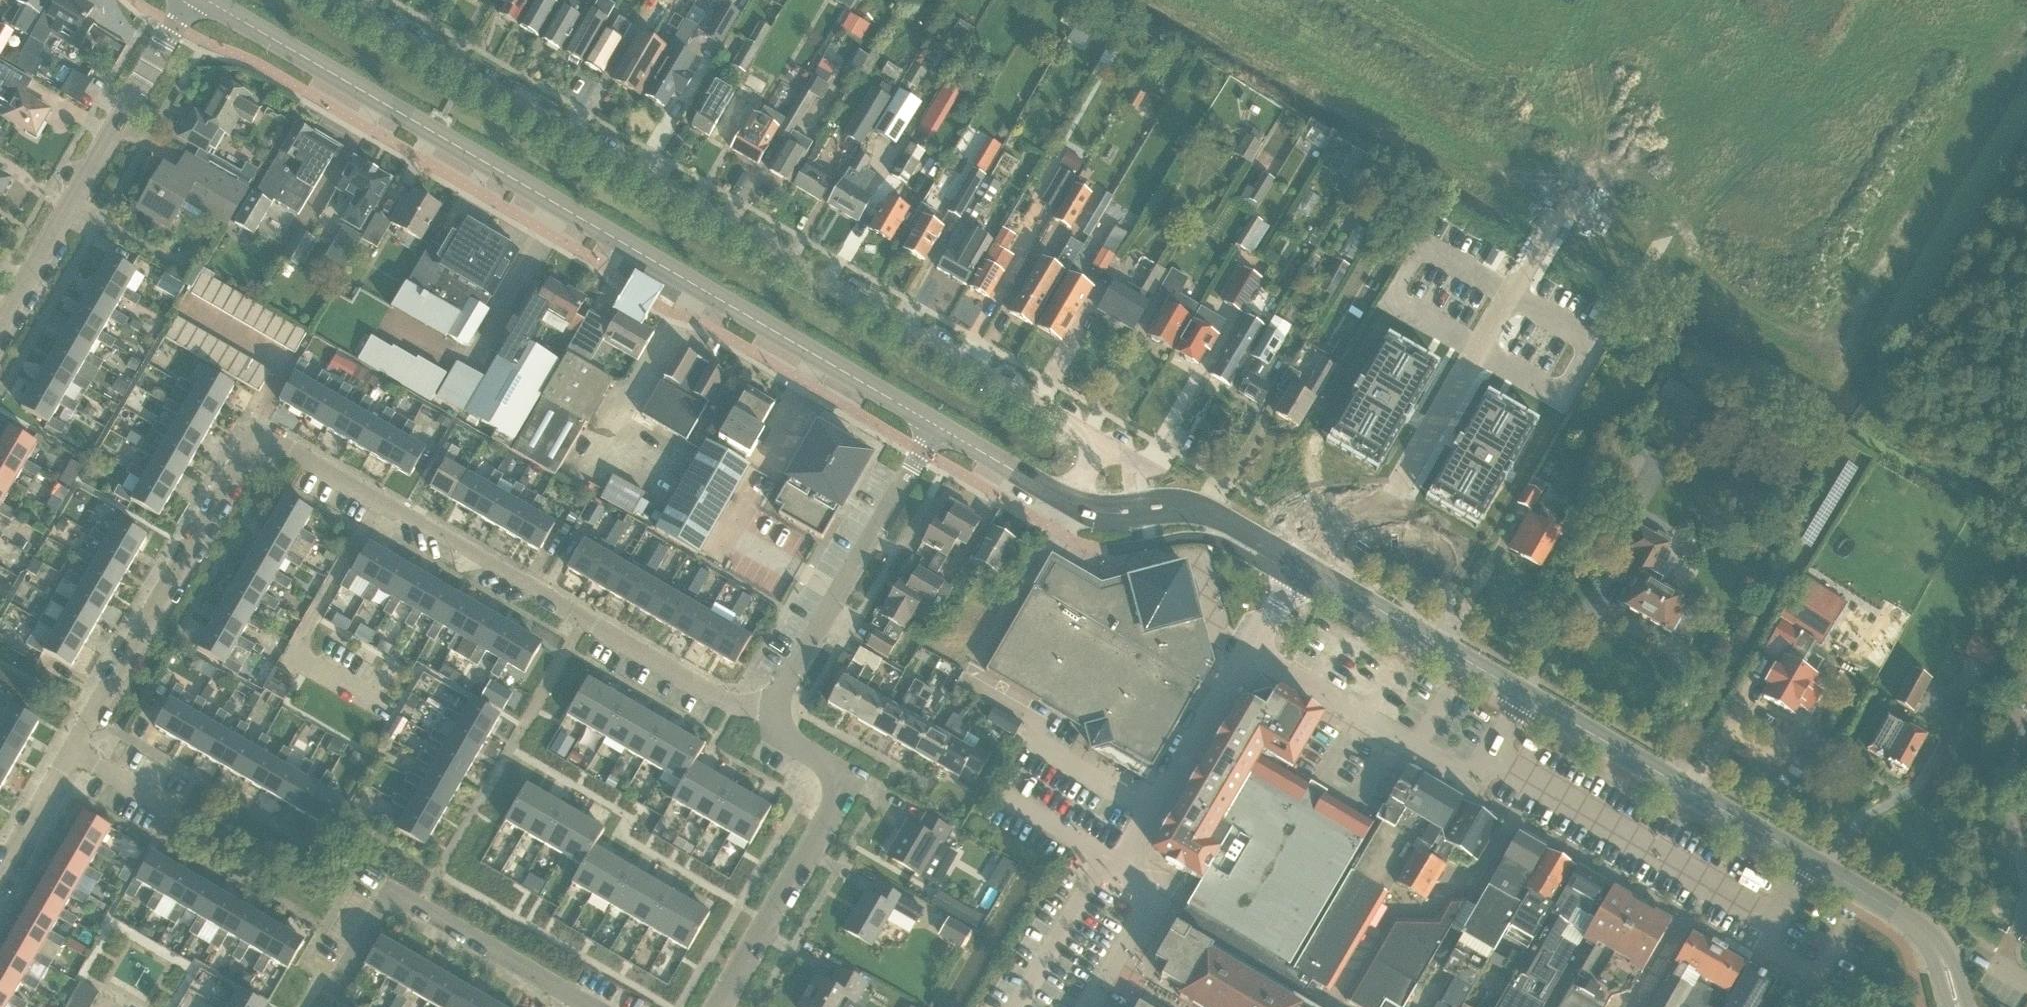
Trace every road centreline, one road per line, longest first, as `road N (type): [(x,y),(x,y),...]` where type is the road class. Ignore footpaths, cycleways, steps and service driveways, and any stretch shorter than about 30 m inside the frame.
road 1 (unclassified): [(1072,503),(1092,463),(1083,433),(341,0)]
road 2 (tertiary): [(938,426),(208,0)]
road 3 (tertiary): [(1959,1006),(1919,922),(1300,564)]
road 4 (residential): [(768,719),(580,621),(280,442),(259,441)]
road 5 (residential): [(0,879),(245,452),(259,441)]
road 6 (residential): [(1087,1006),(1148,904),(1133,866),(1136,842),(1300,564)]
road 7 (tertiary): [(0,327),(189,0)]
road 8 (residential): [(716,1006),(835,800),(832,782),(768,719)]
road 9 (residential): [(768,719),(938,426)]
road 10 (residential): [(566,1006),(374,899),(326,976)]
road 11 (tertiary): [(1300,564),(1201,507),(1098,512),(1072,503)]
road 12 (tertiary): [(1072,503),(938,426)]

